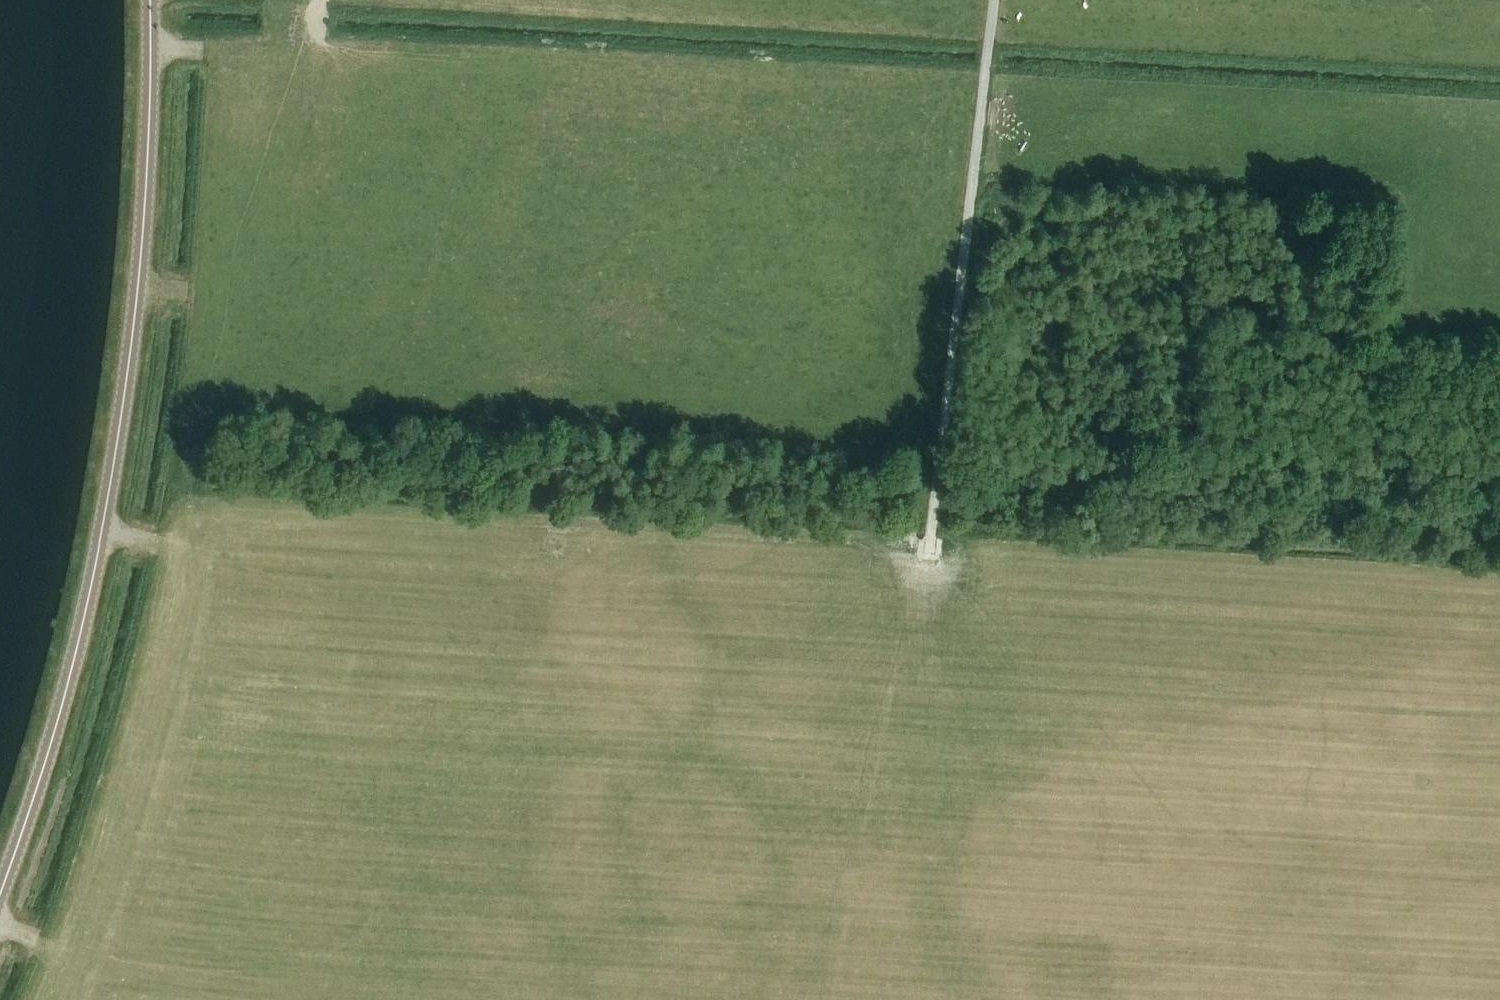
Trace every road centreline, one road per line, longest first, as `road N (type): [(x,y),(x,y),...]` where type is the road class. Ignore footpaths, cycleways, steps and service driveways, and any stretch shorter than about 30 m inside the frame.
road 1 (unclassified): [(0,892),(55,730),(109,494),(138,311),(151,0)]

